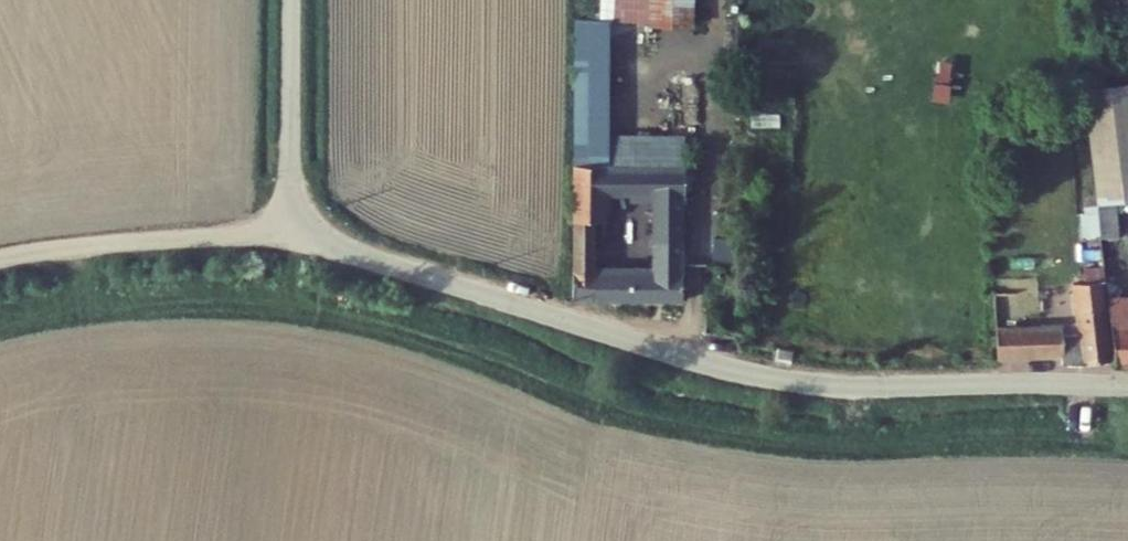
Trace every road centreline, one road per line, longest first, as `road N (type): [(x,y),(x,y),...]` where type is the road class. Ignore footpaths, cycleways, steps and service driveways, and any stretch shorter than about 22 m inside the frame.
road 1 (residential): [(291,0),(290,234),(774,377),(848,385),(1127,384)]
road 2 (track): [(0,256),(290,234)]

